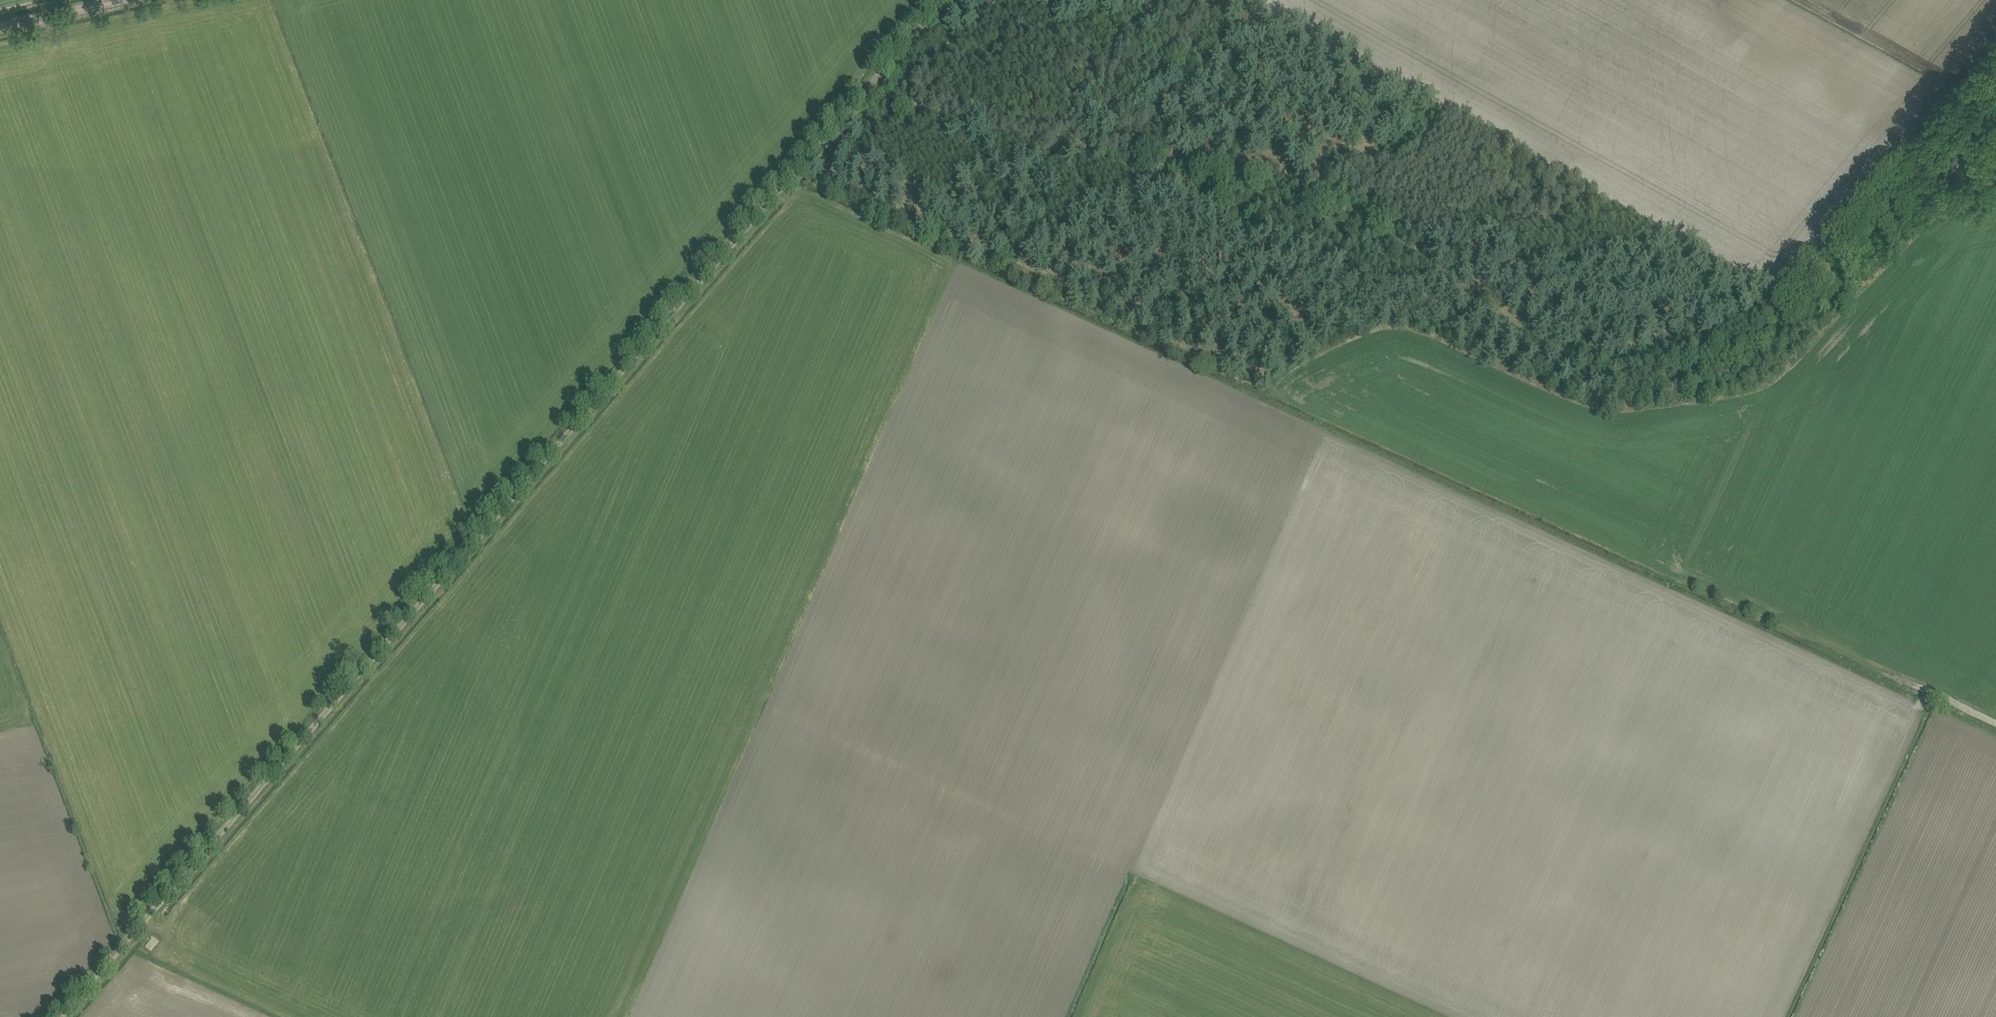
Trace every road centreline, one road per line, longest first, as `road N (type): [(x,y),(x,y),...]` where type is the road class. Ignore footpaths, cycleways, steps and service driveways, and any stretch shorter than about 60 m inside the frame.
road 1 (track): [(62,1016),(943,0)]
road 2 (track): [(880,94),(1059,143),(1258,172),(1302,189),(1538,347),(1608,373),(1672,375),(1754,341),(1814,289),(1995,72)]
road 3 (track): [(128,0),(0,29)]

